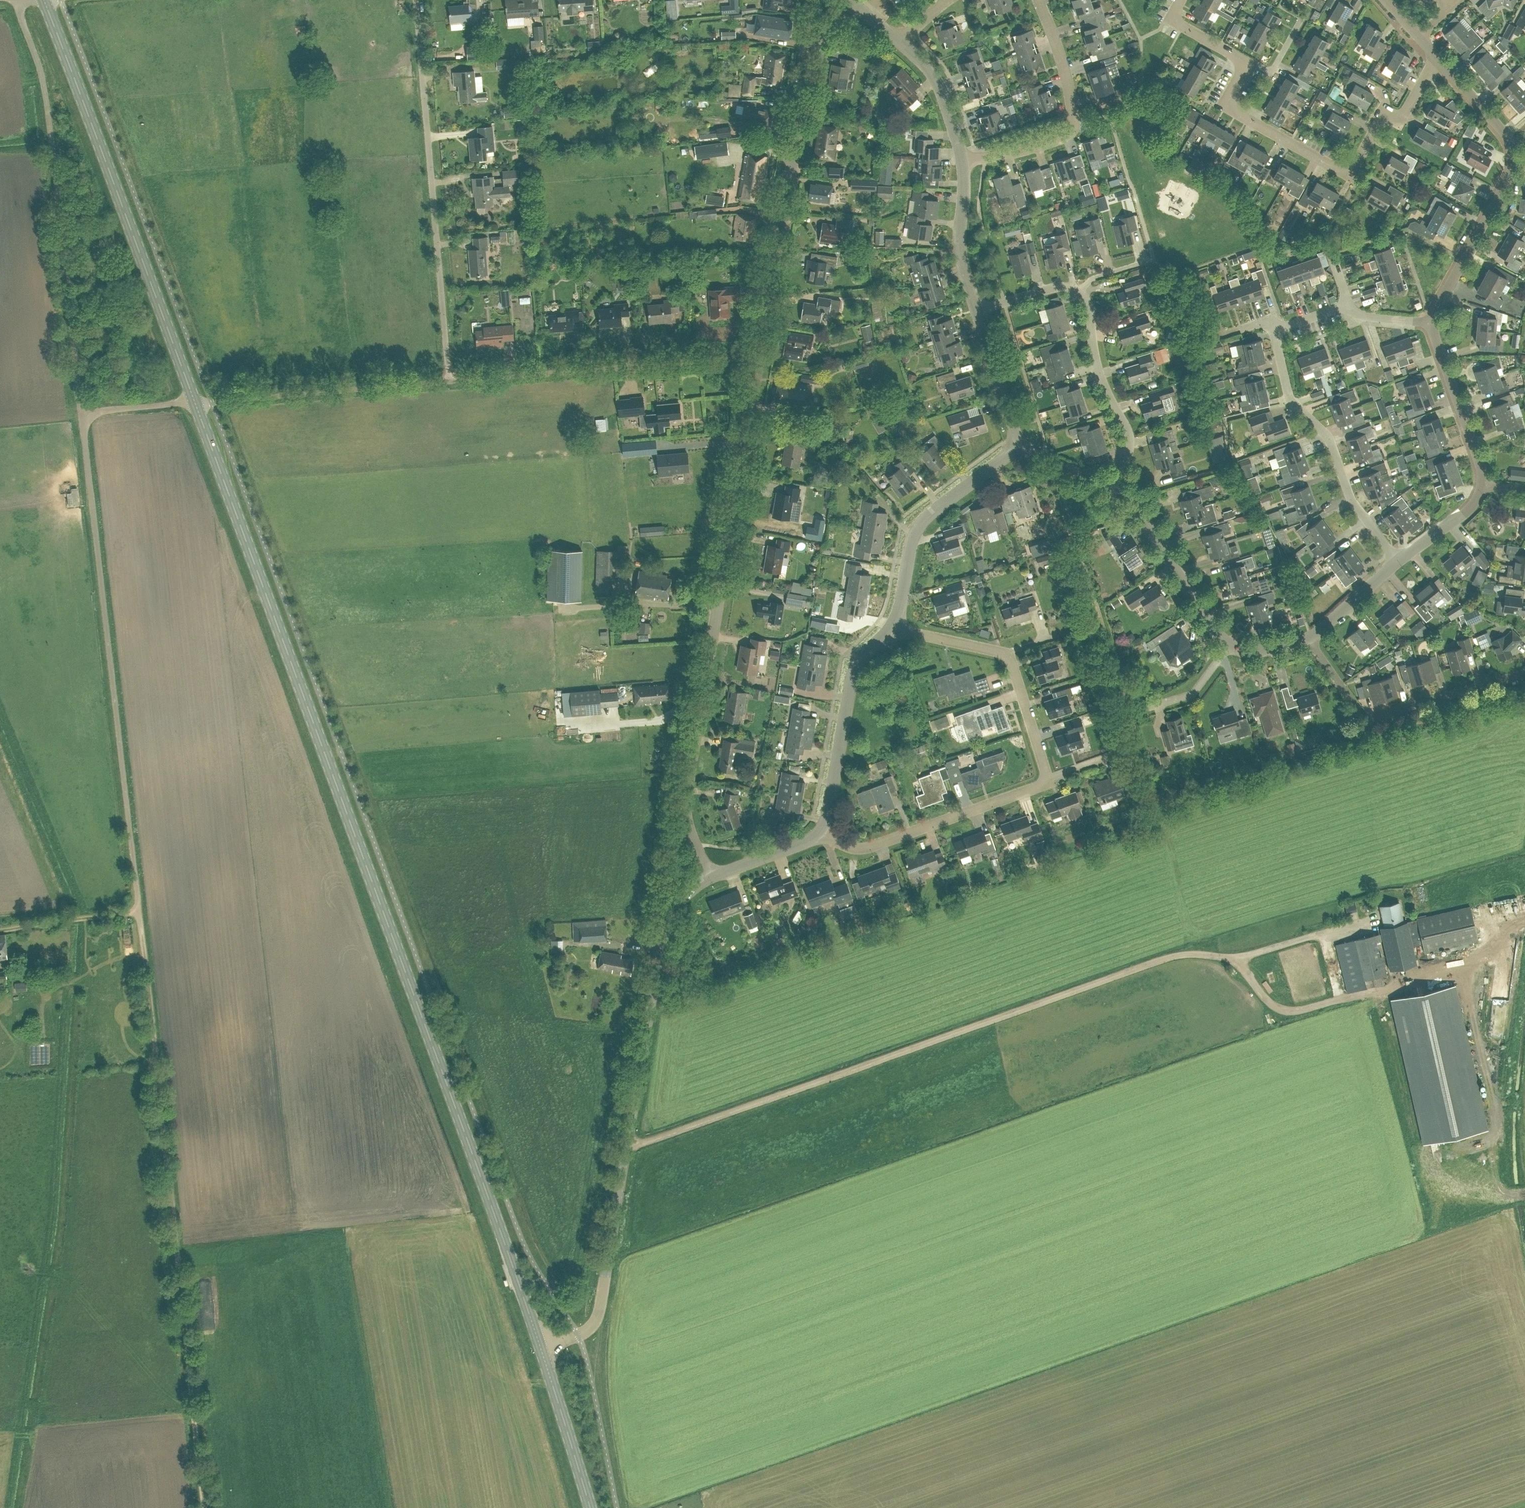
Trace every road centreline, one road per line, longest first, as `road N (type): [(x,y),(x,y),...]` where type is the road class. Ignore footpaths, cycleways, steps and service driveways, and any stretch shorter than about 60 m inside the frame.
road 1 (secondary): [(196,403),(540,1348)]
road 2 (track): [(139,911),(204,1507)]
road 3 (unclassified): [(540,1348),(578,1335),(597,1317),(669,912),(708,873)]
road 4 (unclassified): [(708,873),(682,803),(759,360)]
road 5 (unclassified): [(139,911),(81,411)]
road 6 (secondary): [(45,0),(196,403)]
road 7 (residential): [(1438,63),(1404,114),(1379,120),(1355,164),(1338,170),(1229,107),(1242,64),(1176,21),(1181,0)]
road 8 (unclassified): [(16,0),(45,85),(81,411)]
road 9 (residential): [(449,381),(415,0)]
road 10 (unclassified): [(759,360),(807,75),(813,51),(851,0)]
road 11 (residential): [(1398,560),(1351,500),(1329,439),(1287,390),(1277,329),(1347,307)]
road 12 (residential): [(449,381),(759,360)]
road 13 (residential): [(1308,637),(1369,718),(1524,673)]
road 14 (residential): [(196,403),(449,381)]
road 15 (residential): [(1047,782),(1006,653),(891,626)]
road 16 (residential): [(965,163),(1052,142),(1075,125),(1038,0)]
road 17 (residential): [(817,834),(869,847),(1047,782)]
road 18 (residential): [(891,626),(916,529),(1018,446)]
road 19 (residential): [(817,834),(853,670),(891,626)]
road 20 (residential): [(1110,489),(1129,443),(1101,383),(1081,293)]
road 21 (residential): [(1110,489),(1151,531),(1227,647)]
road 22 (residential): [(1431,322),(1512,159)]
road 23 (residential): [(1480,484),(1431,322)]
road 24 (secondary): [(590,1507),(540,1348)]
road 25 (track): [(1388,987),(1496,954),(1503,928),(1524,923)]
road 26 (residential): [(965,163),(958,250),(976,312)]
road 27 (residential): [(976,312),(1018,446)]
road 28 (residential): [(902,41),(935,81),(965,163)]
road 29 (residential): [(1512,159),(1498,127),(1438,63)]

